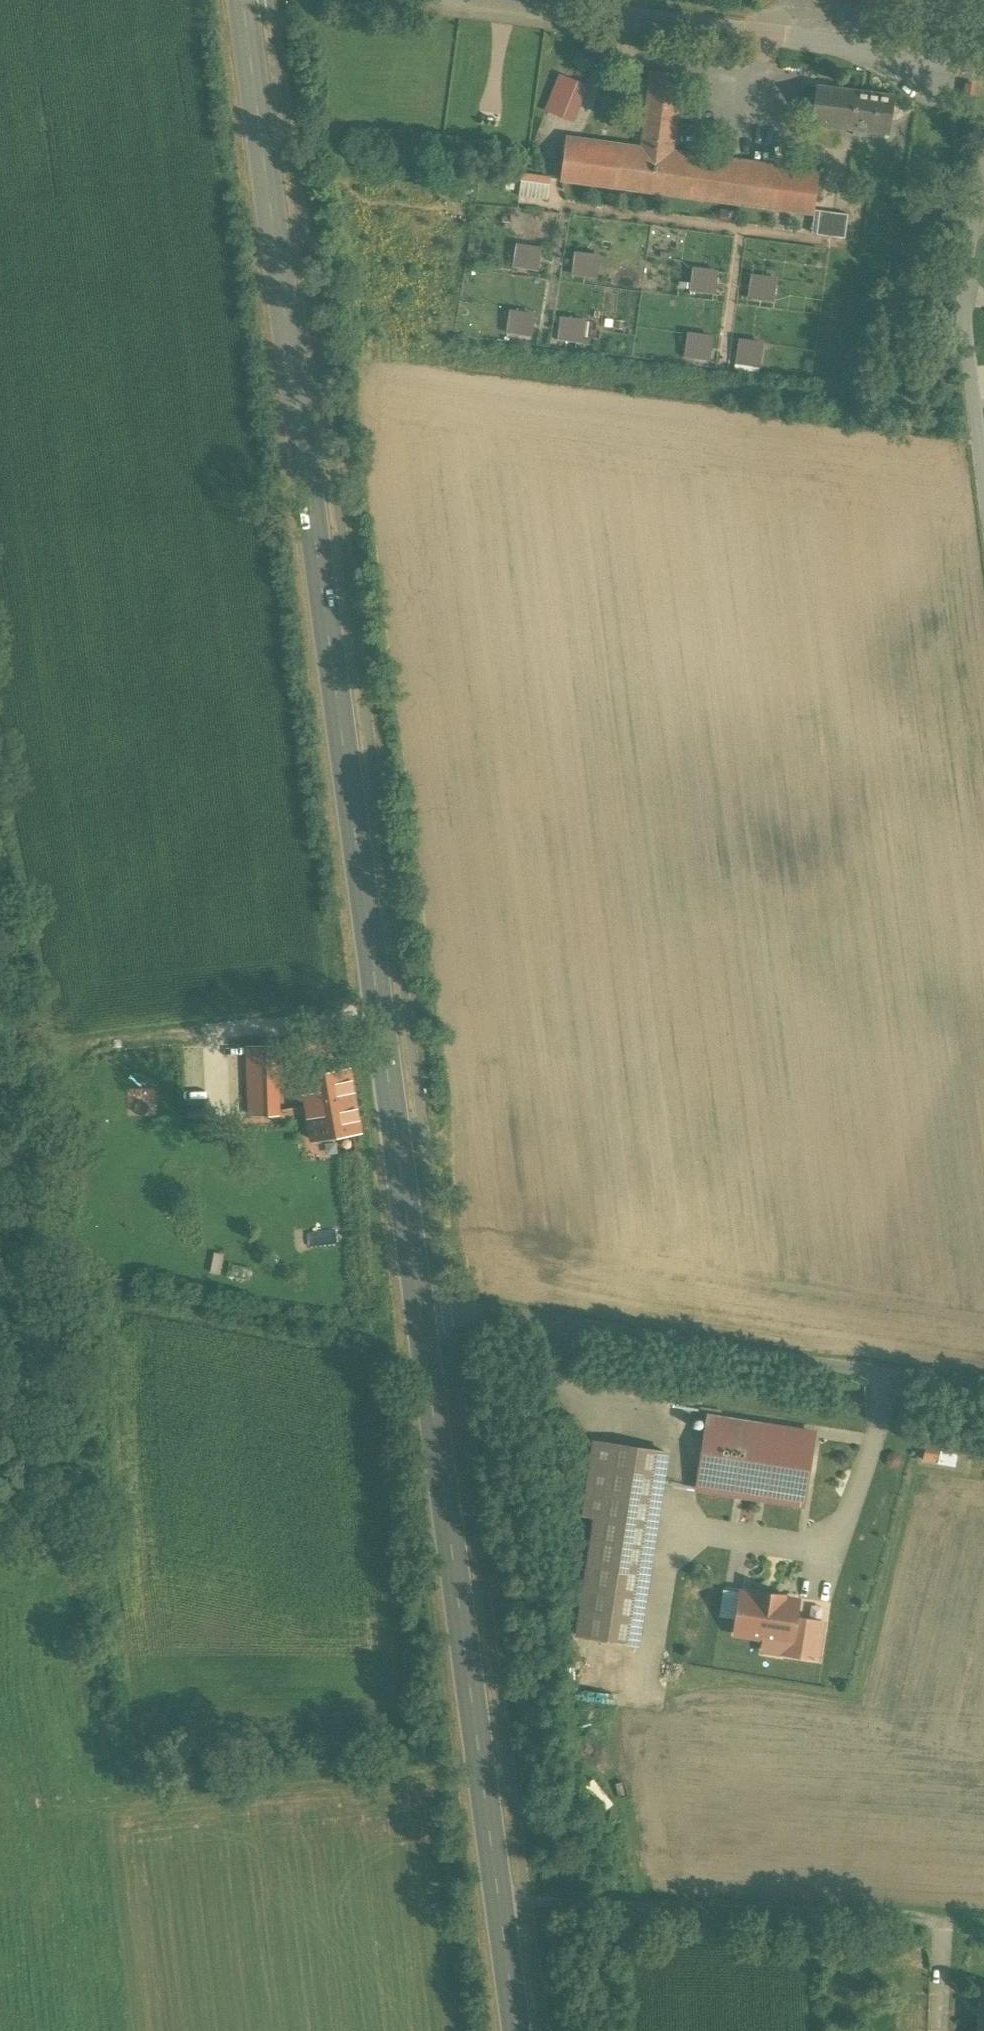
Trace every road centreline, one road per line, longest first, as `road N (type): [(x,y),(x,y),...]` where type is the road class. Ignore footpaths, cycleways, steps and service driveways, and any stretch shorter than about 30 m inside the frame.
road 1 (primary): [(517,2030),(242,0)]
road 2 (unclassified): [(523,0),(983,55)]
road 3 (unclassified): [(983,483),(962,315),(983,174)]

